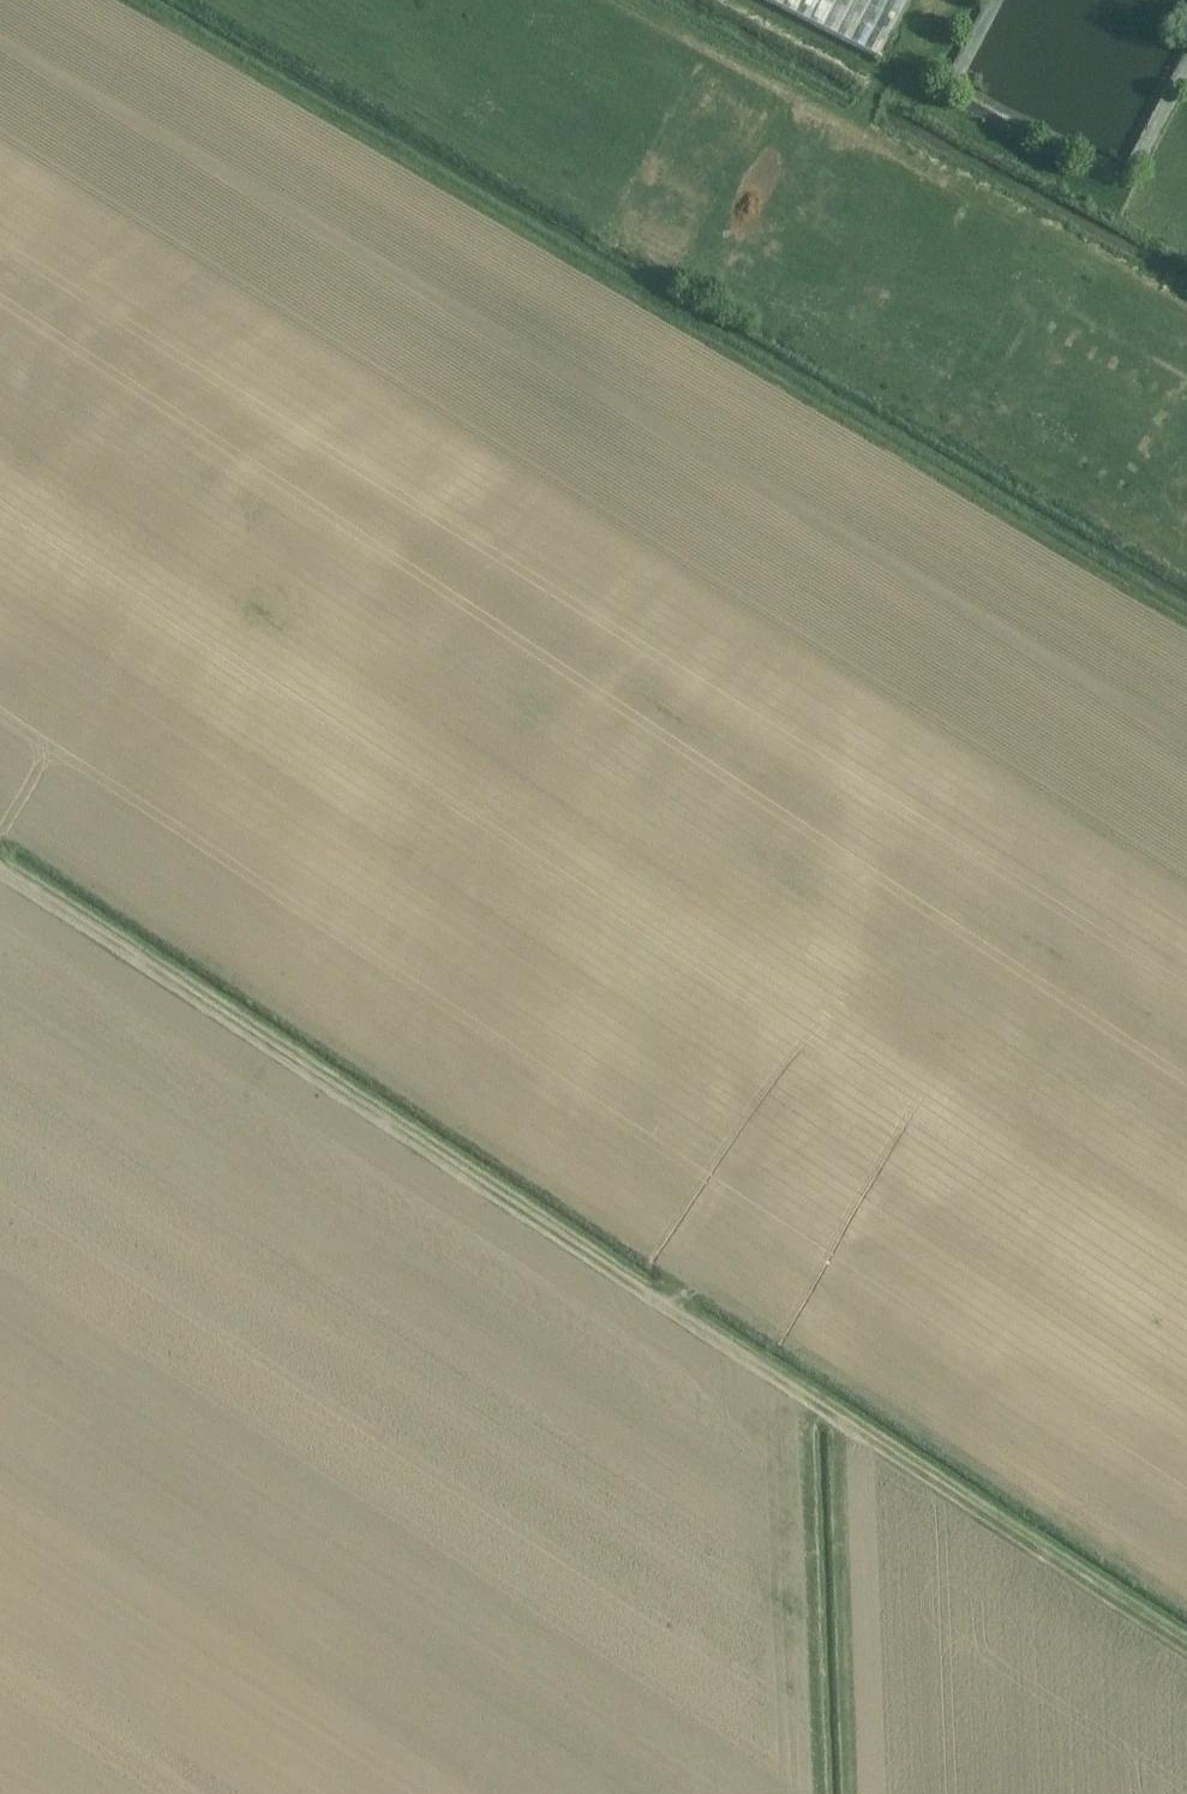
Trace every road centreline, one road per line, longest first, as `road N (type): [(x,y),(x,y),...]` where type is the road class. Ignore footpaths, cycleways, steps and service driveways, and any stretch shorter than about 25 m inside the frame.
road 1 (track): [(0,871),(1186,1650)]
road 2 (track): [(127,0),(1186,625)]
road 3 (track): [(620,0),(852,131),(919,0)]

